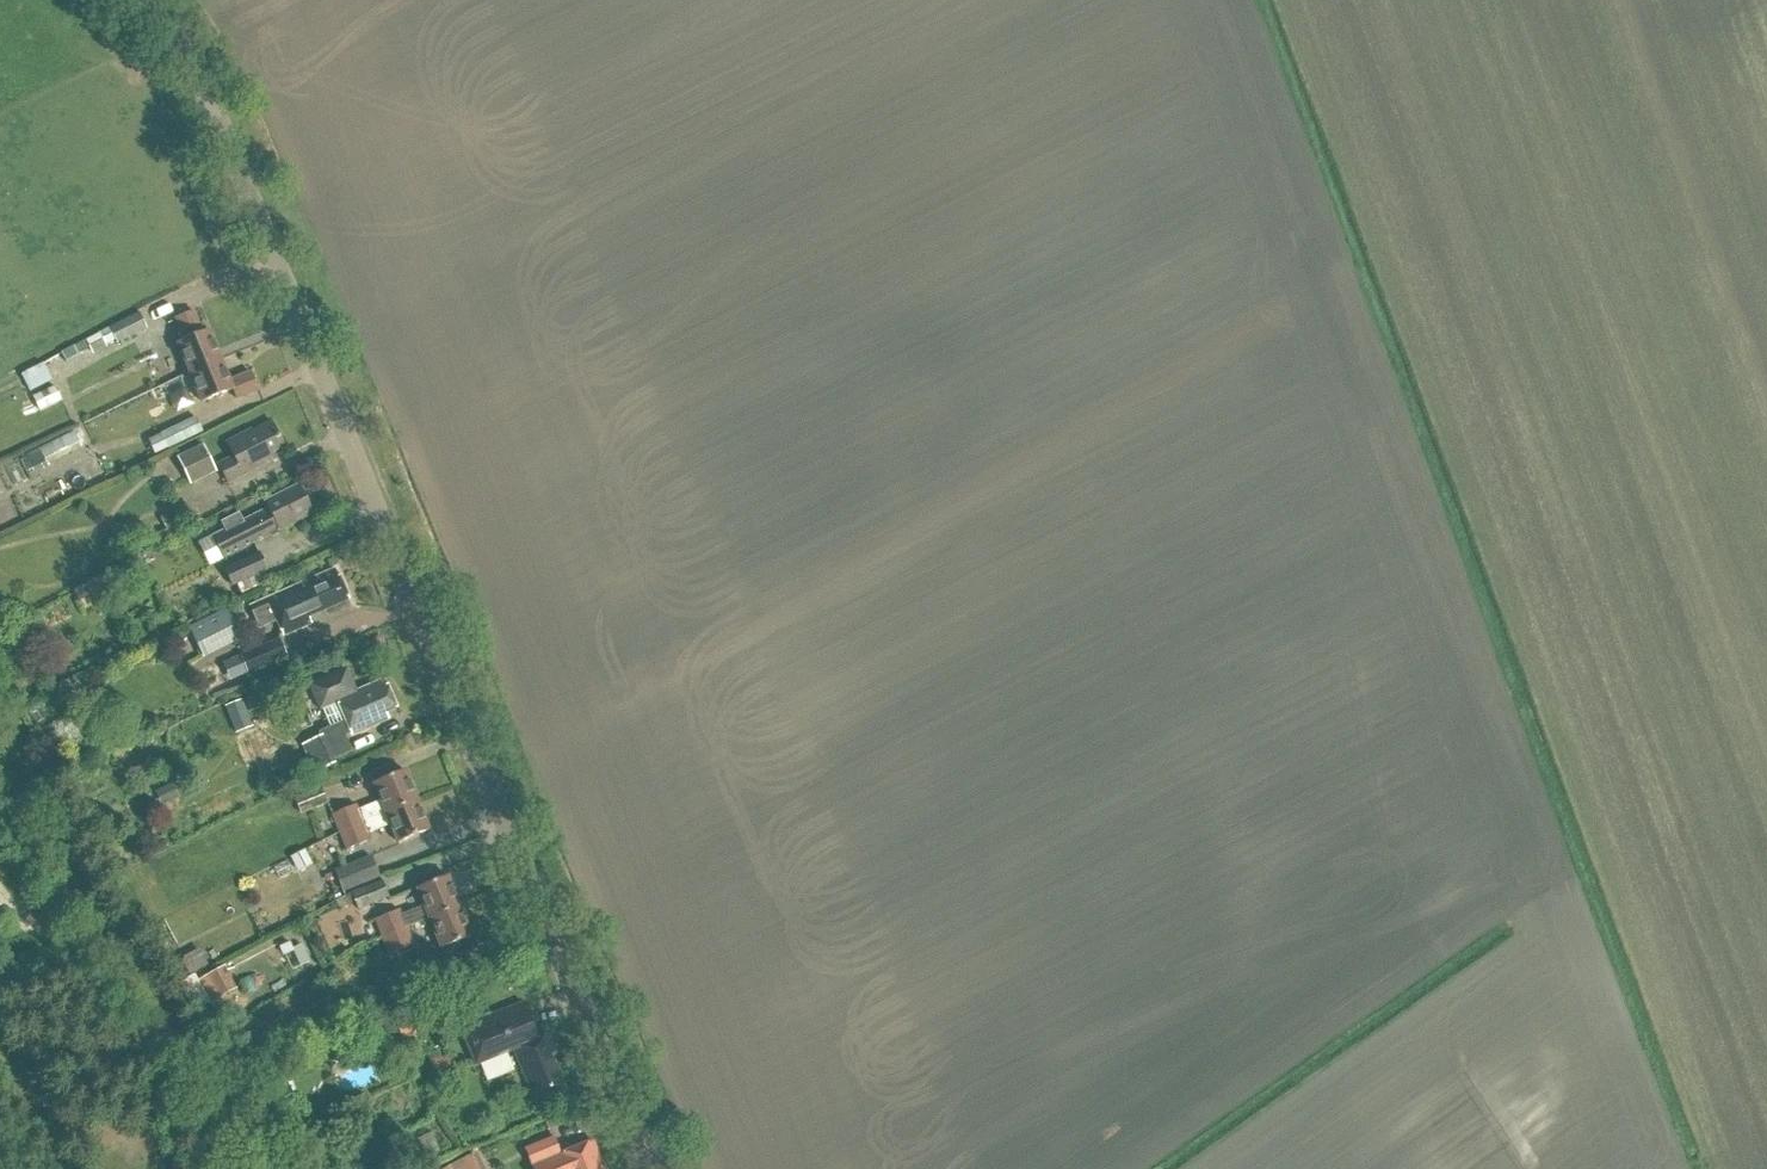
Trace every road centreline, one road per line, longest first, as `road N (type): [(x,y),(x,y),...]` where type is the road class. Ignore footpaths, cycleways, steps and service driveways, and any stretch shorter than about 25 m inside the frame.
road 1 (tertiary): [(653,1168),(215,115),(146,0)]
road 2 (track): [(0,779),(269,1168)]

